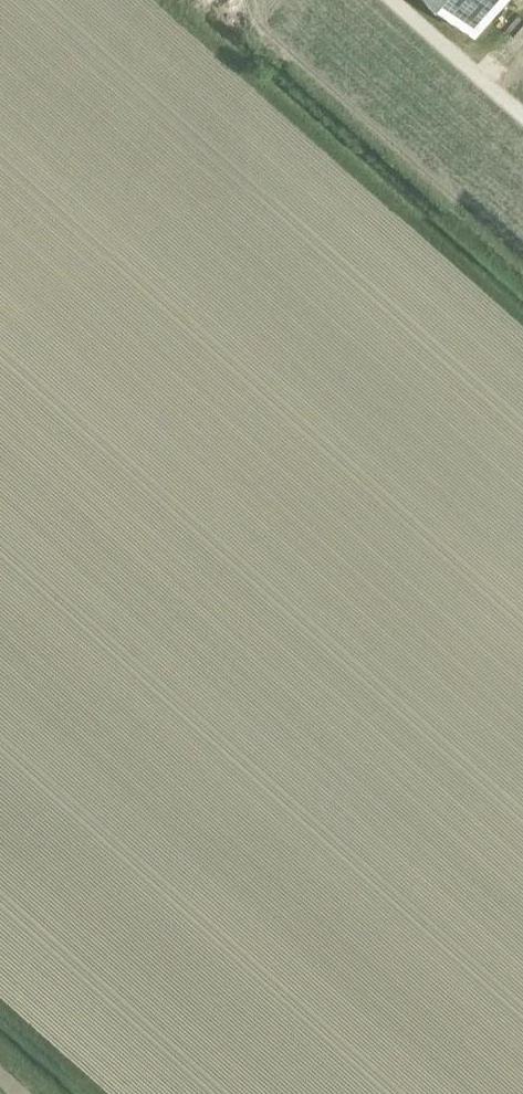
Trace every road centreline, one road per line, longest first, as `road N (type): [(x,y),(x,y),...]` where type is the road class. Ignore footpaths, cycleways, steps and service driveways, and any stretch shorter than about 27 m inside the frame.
road 1 (track): [(522,115),(390,0)]

